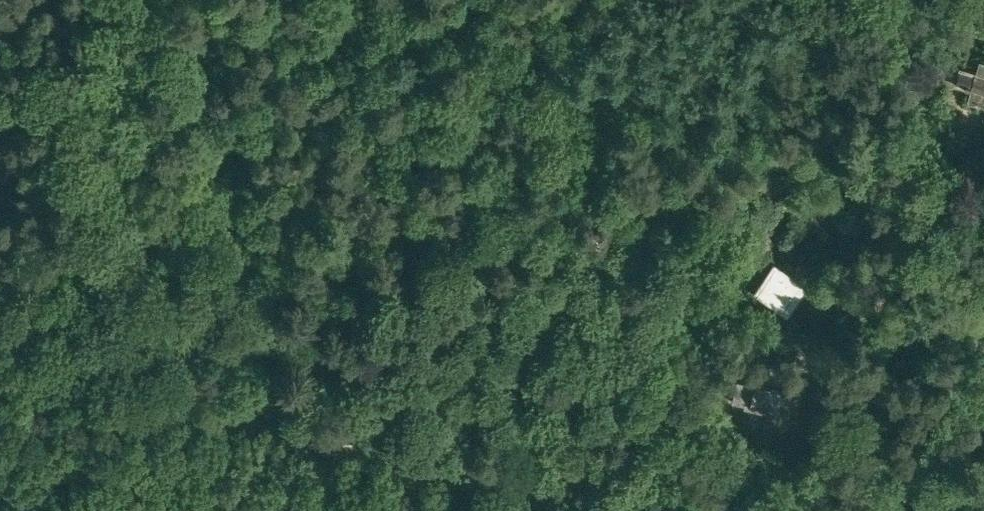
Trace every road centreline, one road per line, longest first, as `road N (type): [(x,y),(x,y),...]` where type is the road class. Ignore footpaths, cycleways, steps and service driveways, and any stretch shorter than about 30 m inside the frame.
road 1 (track): [(640,510),(101,404)]
road 2 (track): [(840,510),(883,337),(861,145),(906,0)]
road 3 (track): [(106,0),(103,12),(130,59),(199,122),(213,151),(179,434)]

